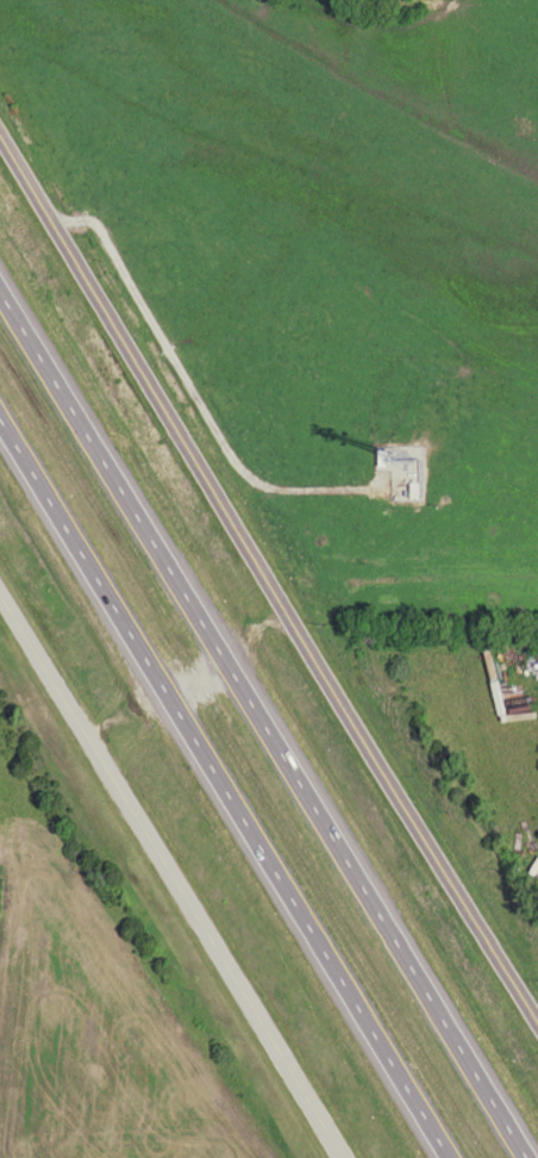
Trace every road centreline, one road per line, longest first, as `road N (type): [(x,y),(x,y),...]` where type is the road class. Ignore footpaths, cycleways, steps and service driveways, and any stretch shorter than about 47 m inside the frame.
road 1 (residential): [(537,1022),(0,134)]
road 2 (motorway): [(530,1157),(0,281)]
road 3 (motorway): [(0,428),(445,1157)]
road 4 (residential): [(342,1157),(0,597)]

